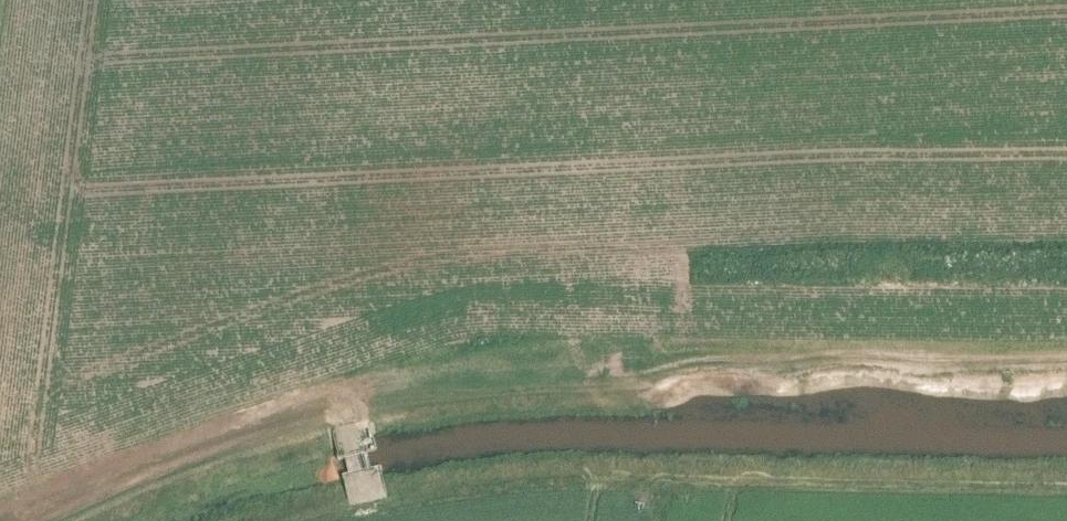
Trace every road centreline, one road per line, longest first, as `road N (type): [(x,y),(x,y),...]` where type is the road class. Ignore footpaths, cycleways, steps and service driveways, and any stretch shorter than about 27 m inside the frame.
road 1 (track): [(1066,391),(471,399),(249,444),(46,520)]
road 2 (track): [(293,520),(359,503),(682,474),(1066,483)]

